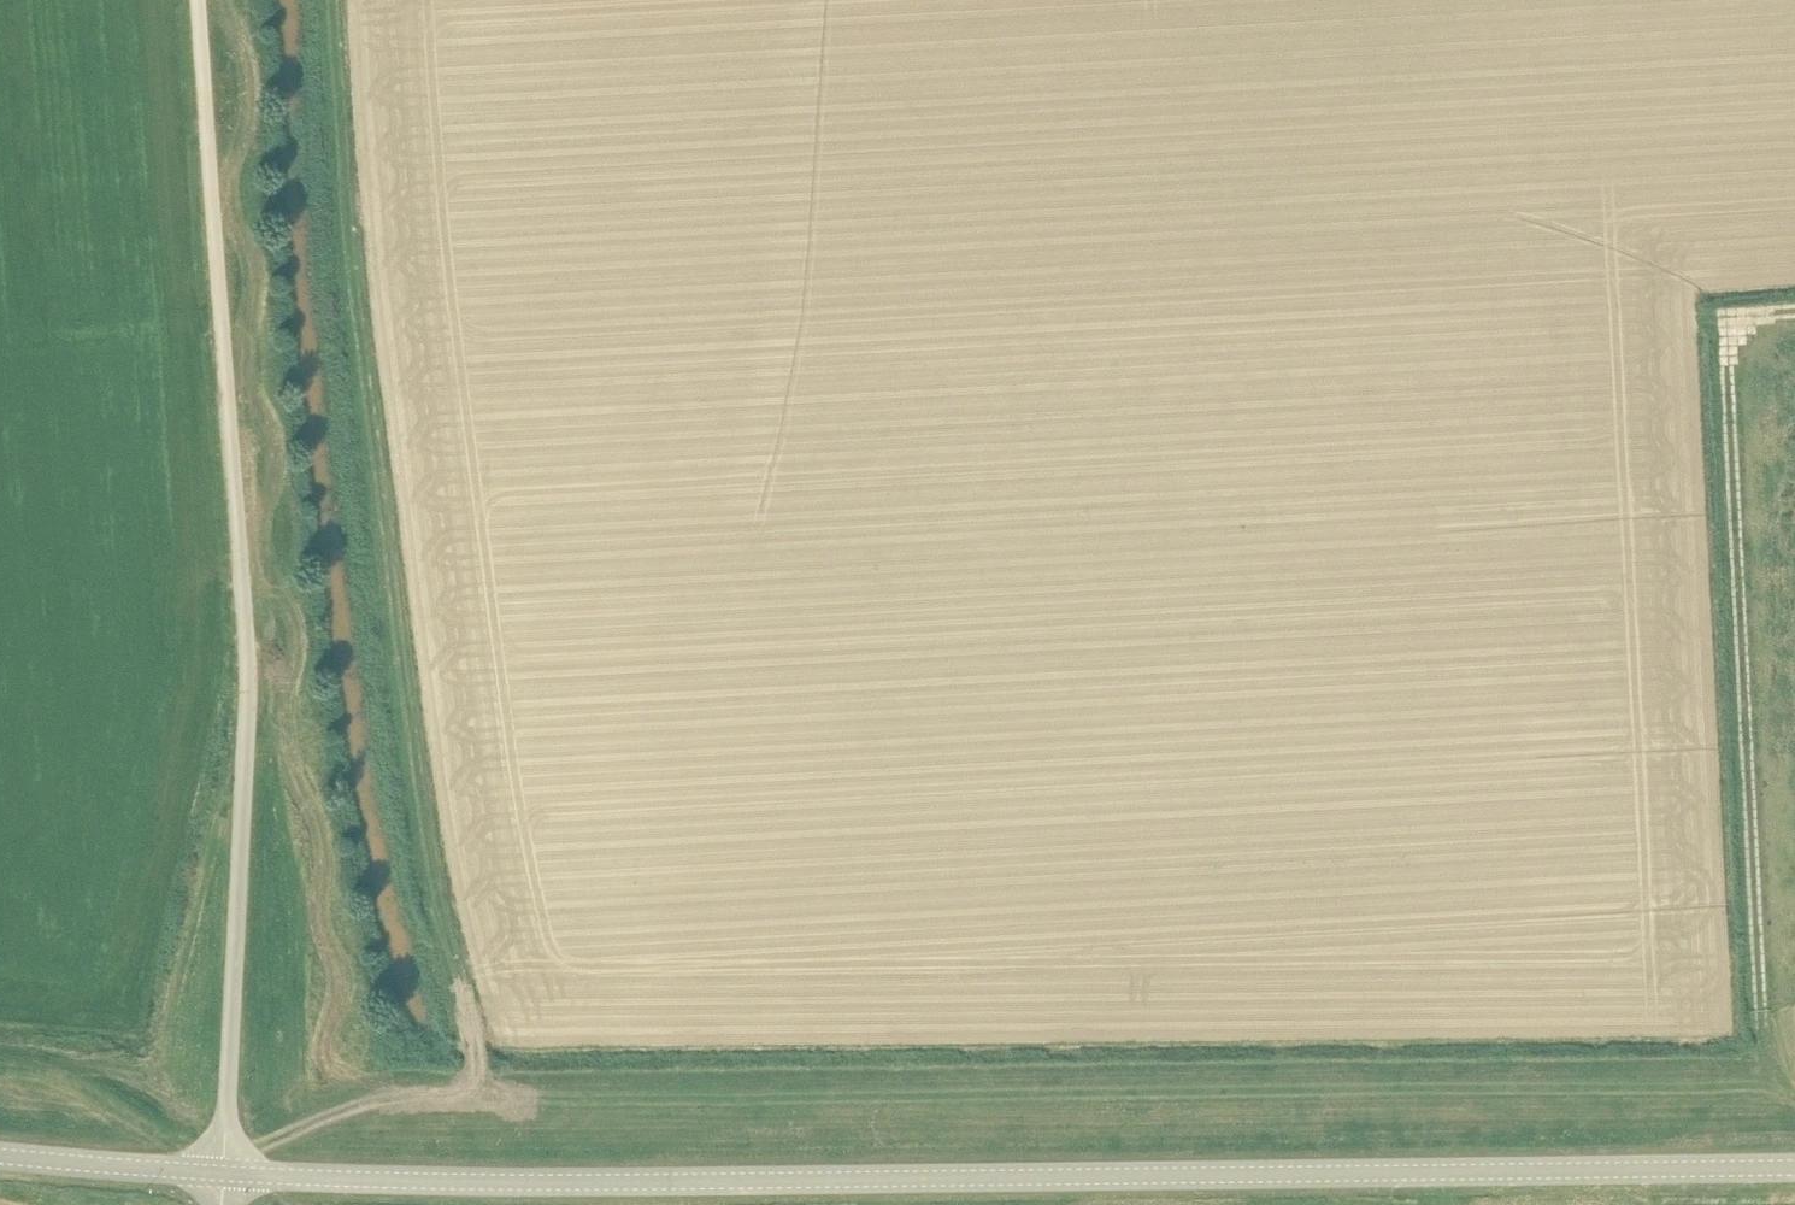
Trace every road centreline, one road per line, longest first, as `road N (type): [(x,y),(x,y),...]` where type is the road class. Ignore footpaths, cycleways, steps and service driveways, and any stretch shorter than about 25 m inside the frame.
road 1 (unclassified): [(1794,1165),(437,1180),(224,1173)]
road 2 (track): [(330,0),(345,237),(427,872),(477,1046),(477,1073),(468,1090),(451,1096),(409,1097),(331,1115),(224,1173),(223,1204)]
road 3 (unclassified): [(197,0),(250,726),(224,1173)]
road 4 (unclassified): [(224,1173),(0,1154)]

